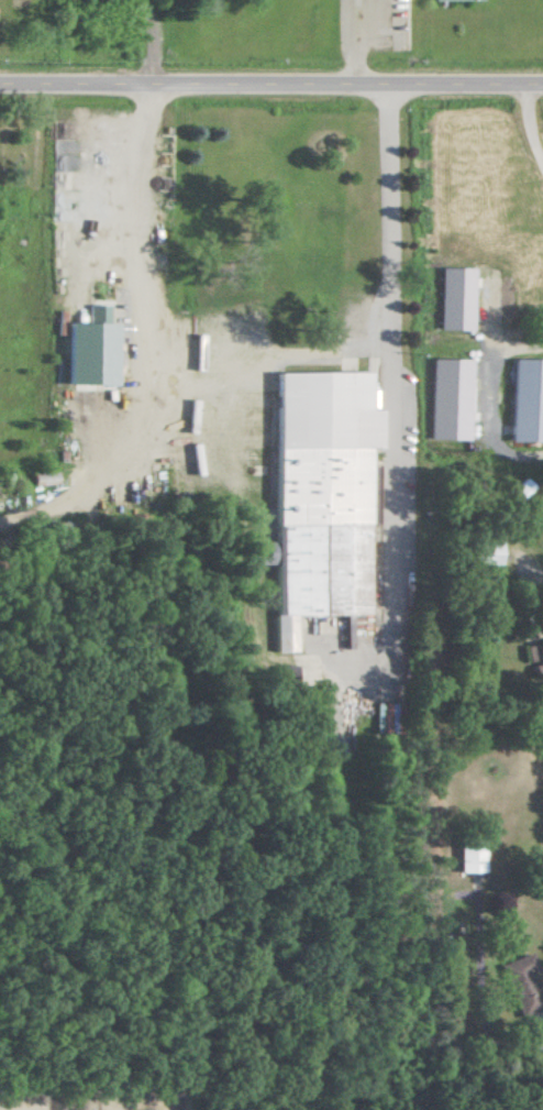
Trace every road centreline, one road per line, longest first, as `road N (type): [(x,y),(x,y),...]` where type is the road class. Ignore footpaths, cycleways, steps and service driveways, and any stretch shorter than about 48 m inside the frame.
road 1 (tertiary): [(542,86),(0,86)]

